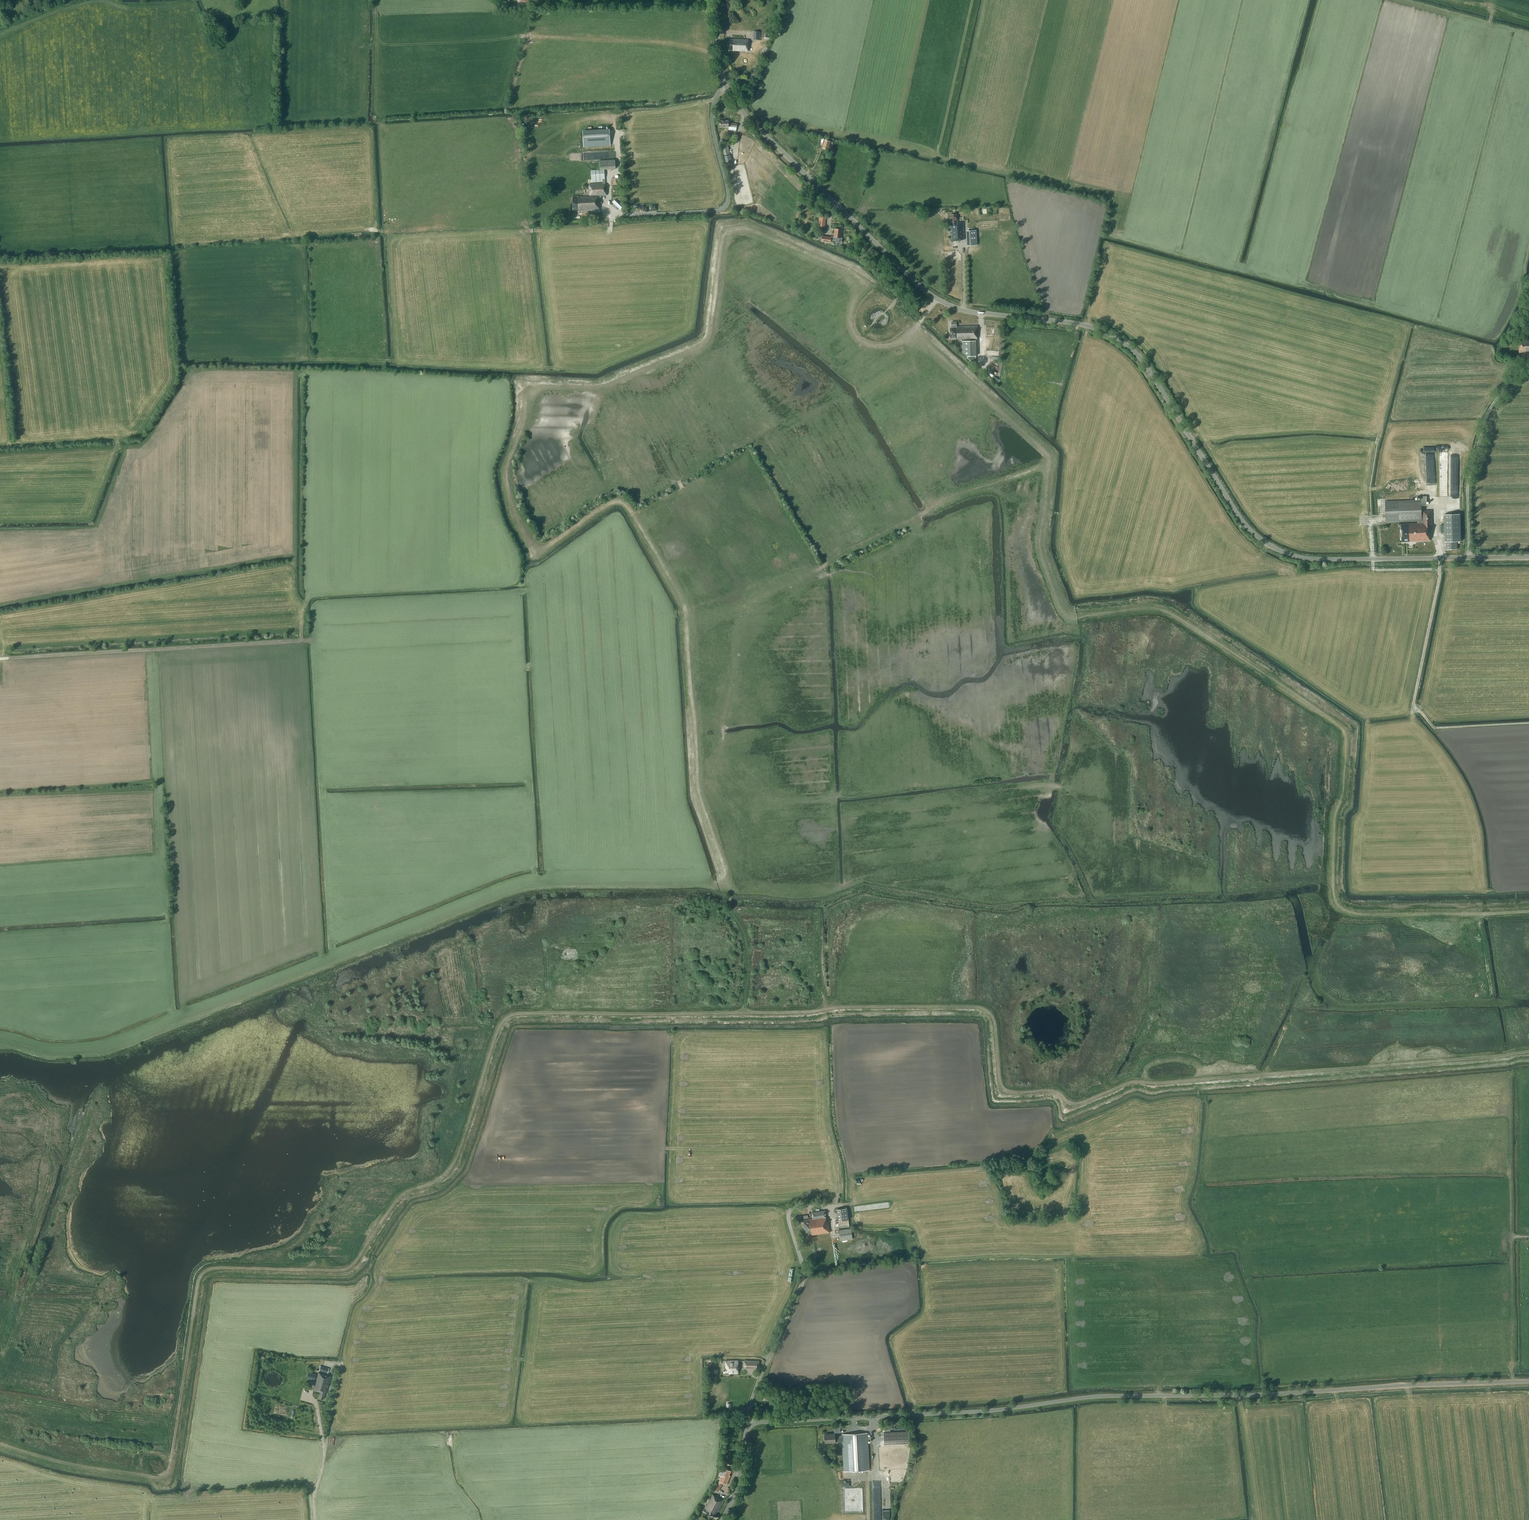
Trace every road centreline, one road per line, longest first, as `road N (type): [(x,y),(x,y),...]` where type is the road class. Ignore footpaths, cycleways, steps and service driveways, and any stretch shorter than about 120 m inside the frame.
road 1 (unclassified): [(1528,557),(1307,559),(1264,542),(1126,344),(1085,325),(976,313),(937,299),(754,125),(725,86),(716,0)]
road 2 (tertiary): [(748,1422),(983,1411),(1089,1396),(1528,1381)]
road 3 (unclassified): [(748,1422),(806,1271),(791,1212),(809,1205)]

